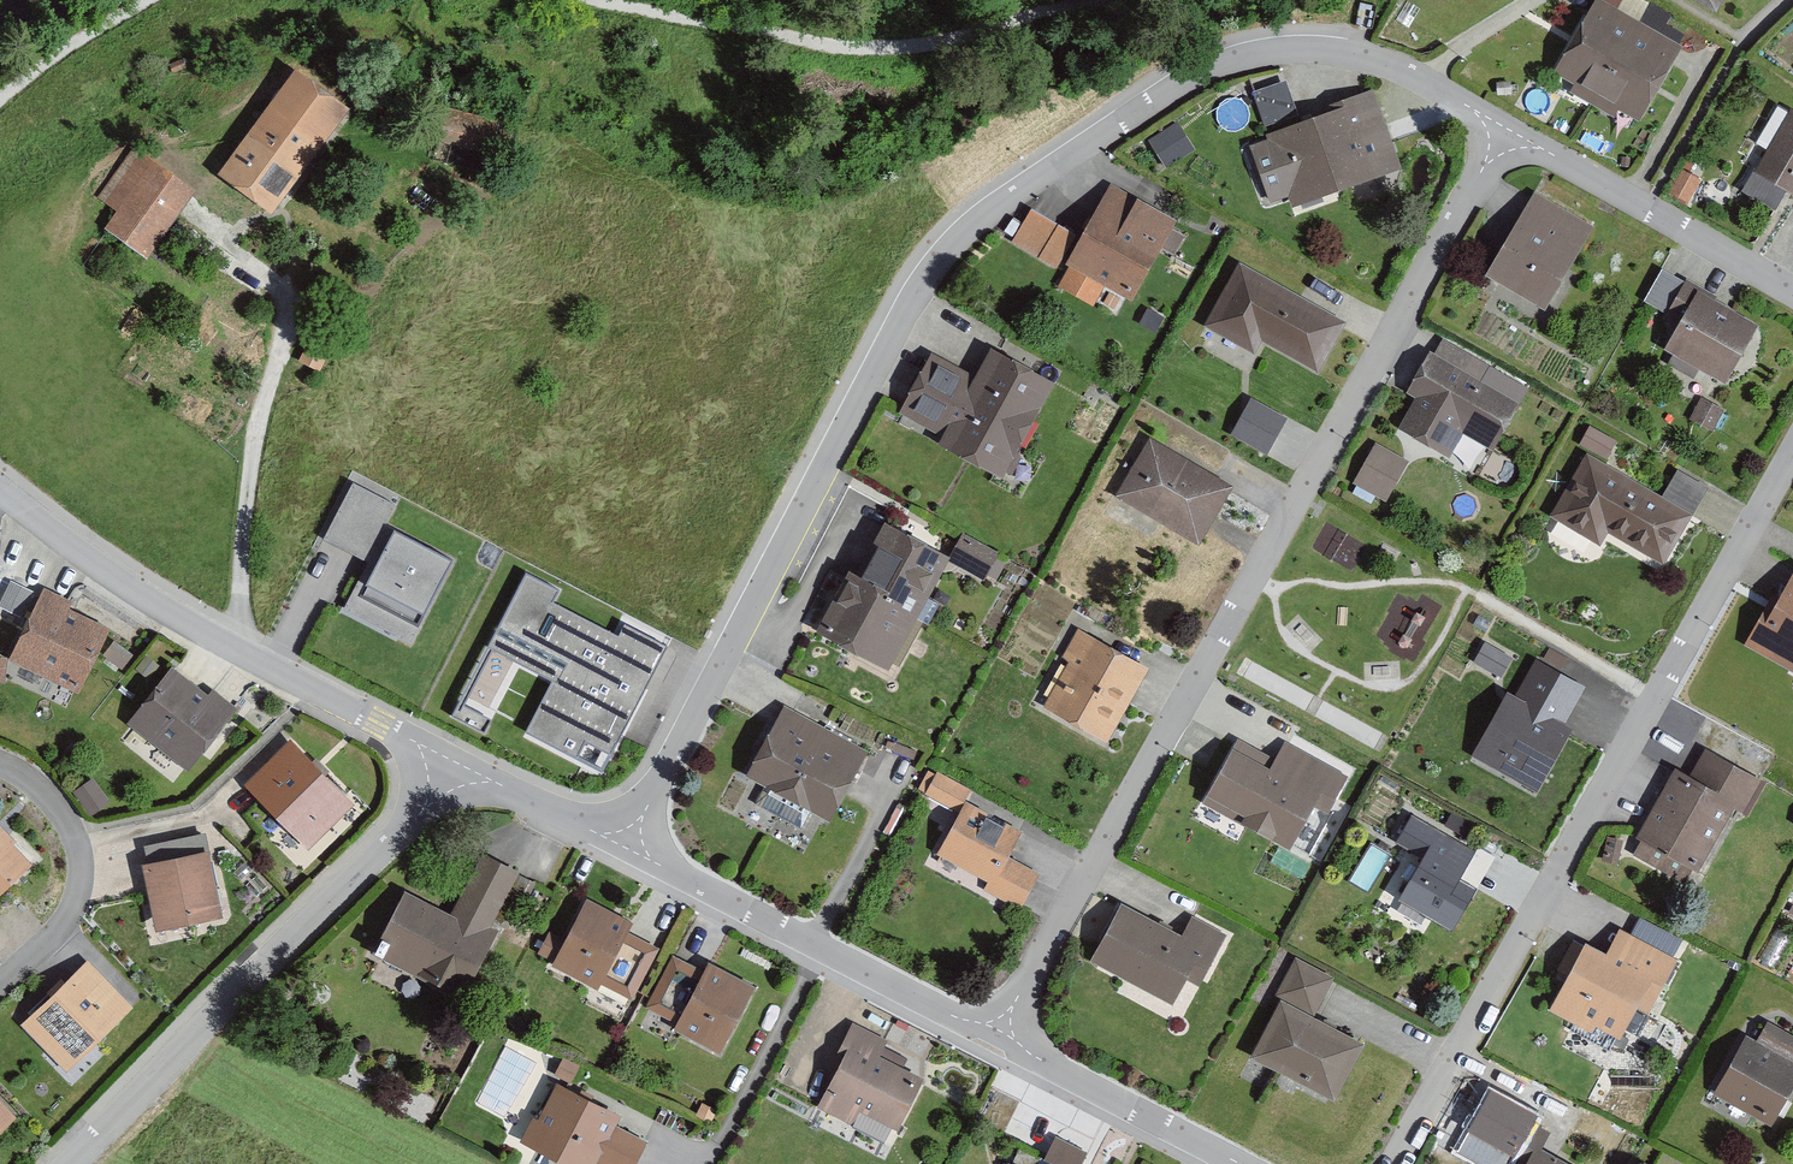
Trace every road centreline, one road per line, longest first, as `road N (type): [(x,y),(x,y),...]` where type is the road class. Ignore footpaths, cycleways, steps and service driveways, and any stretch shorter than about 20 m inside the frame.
road 1 (residential): [(1503,137),(1399,69),(1330,50),(1264,52),(1187,79),(930,262),(626,847)]
road 2 (residential): [(997,1036),(1503,137)]
road 3 (residential): [(1402,1163),(1792,463)]
road 4 (residential): [(453,765),(57,1163)]
road 5 (residential): [(0,488),(113,576),(453,765)]
road 6 (residential): [(626,847),(997,1036)]
road 7 (residential): [(1792,297),(1503,137)]
road 8 (residential): [(0,768),(36,786),(68,835),(78,902),(39,957),(0,993)]
road 9 (residential): [(997,1036),(1234,1163)]
road 10 (residential): [(453,765),(626,847)]

